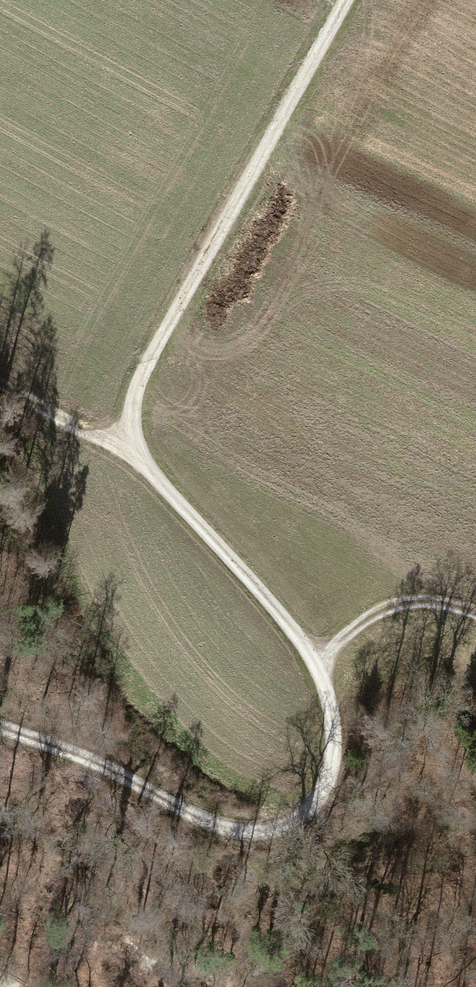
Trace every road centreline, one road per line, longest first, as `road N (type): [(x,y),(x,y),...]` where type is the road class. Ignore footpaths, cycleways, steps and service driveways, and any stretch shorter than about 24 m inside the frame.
road 1 (residential): [(0,722),(229,828),(276,829),(314,802),(333,767),(334,719),(321,663),(171,498),(137,434),(142,371),(347,0)]
road 2 (track): [(0,378),(171,498)]
road 3 (track): [(321,663),(358,625),(419,605),(475,619)]

